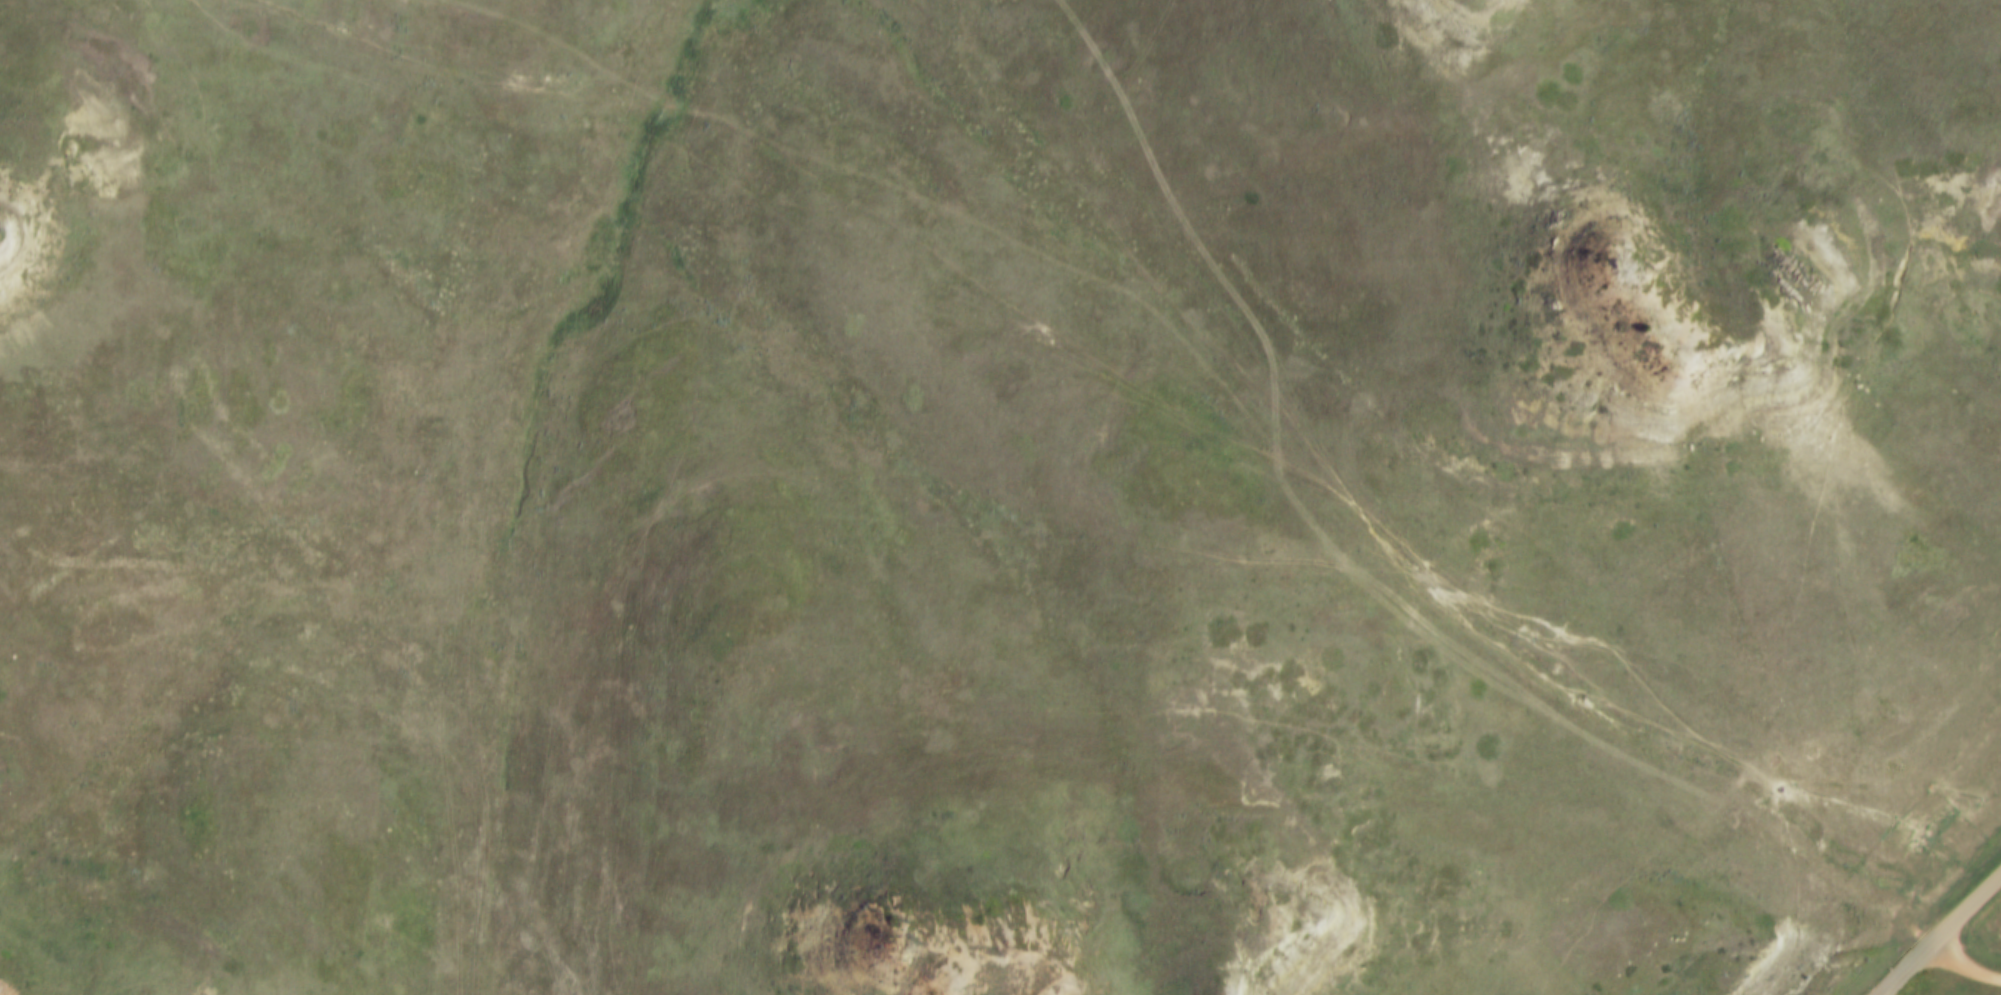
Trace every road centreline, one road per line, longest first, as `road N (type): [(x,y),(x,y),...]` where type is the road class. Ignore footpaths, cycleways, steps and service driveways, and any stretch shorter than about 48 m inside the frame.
road 1 (tertiary): [(2000,875),(1882,994)]

